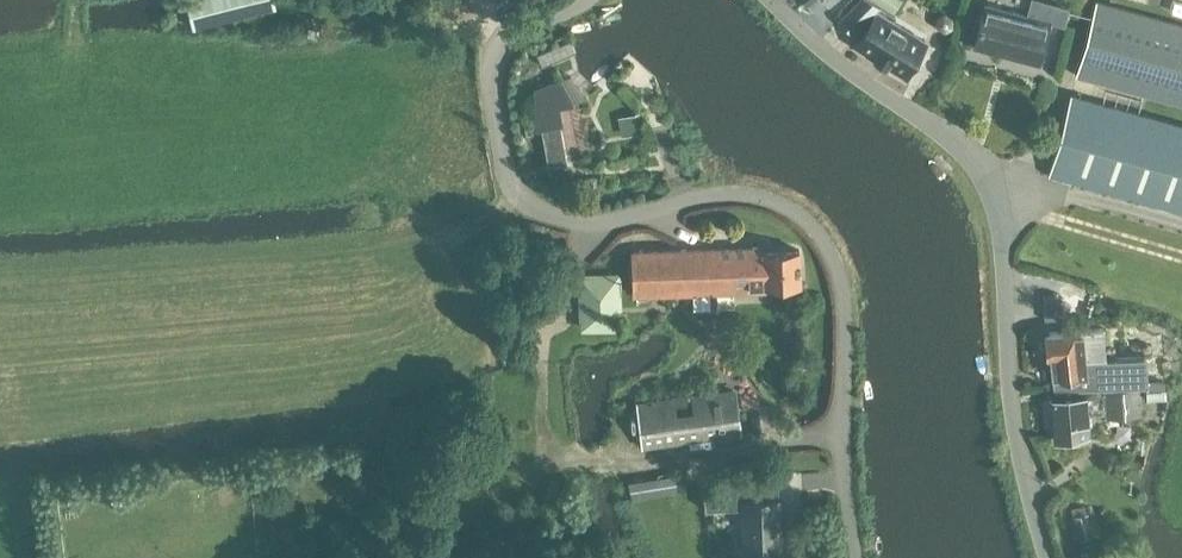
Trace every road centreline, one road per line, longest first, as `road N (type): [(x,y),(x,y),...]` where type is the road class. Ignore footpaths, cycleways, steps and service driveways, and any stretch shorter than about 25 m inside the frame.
road 1 (unclassified): [(855,557),(844,296),(839,259),(819,232),(756,196),(698,195),(604,214),(558,210),(530,201),(506,169),(493,91),(502,55),(534,26),(590,0)]
road 2 (unclassified): [(1041,557),(1013,460),(998,233),(981,174),(772,0)]

